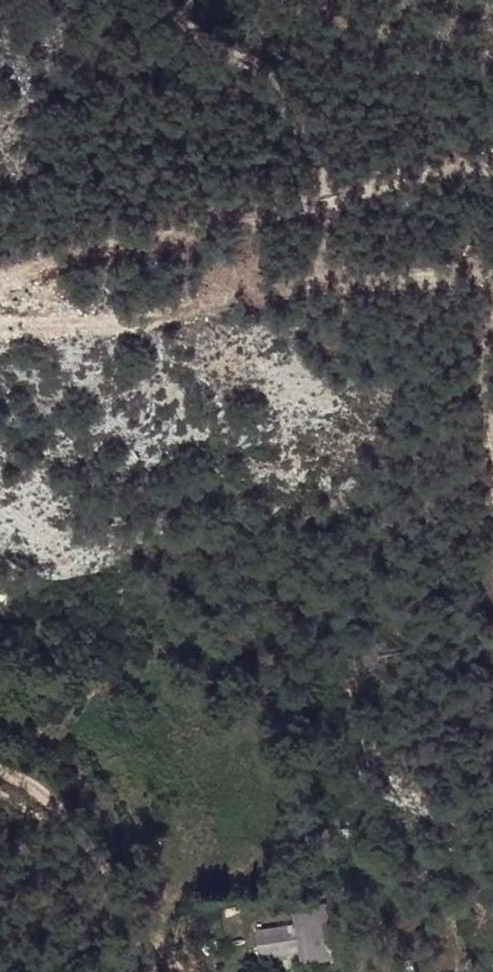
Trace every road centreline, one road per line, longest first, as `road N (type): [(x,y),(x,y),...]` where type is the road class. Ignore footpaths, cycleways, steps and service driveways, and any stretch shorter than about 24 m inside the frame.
road 1 (track): [(0,770),(65,824),(178,971)]

